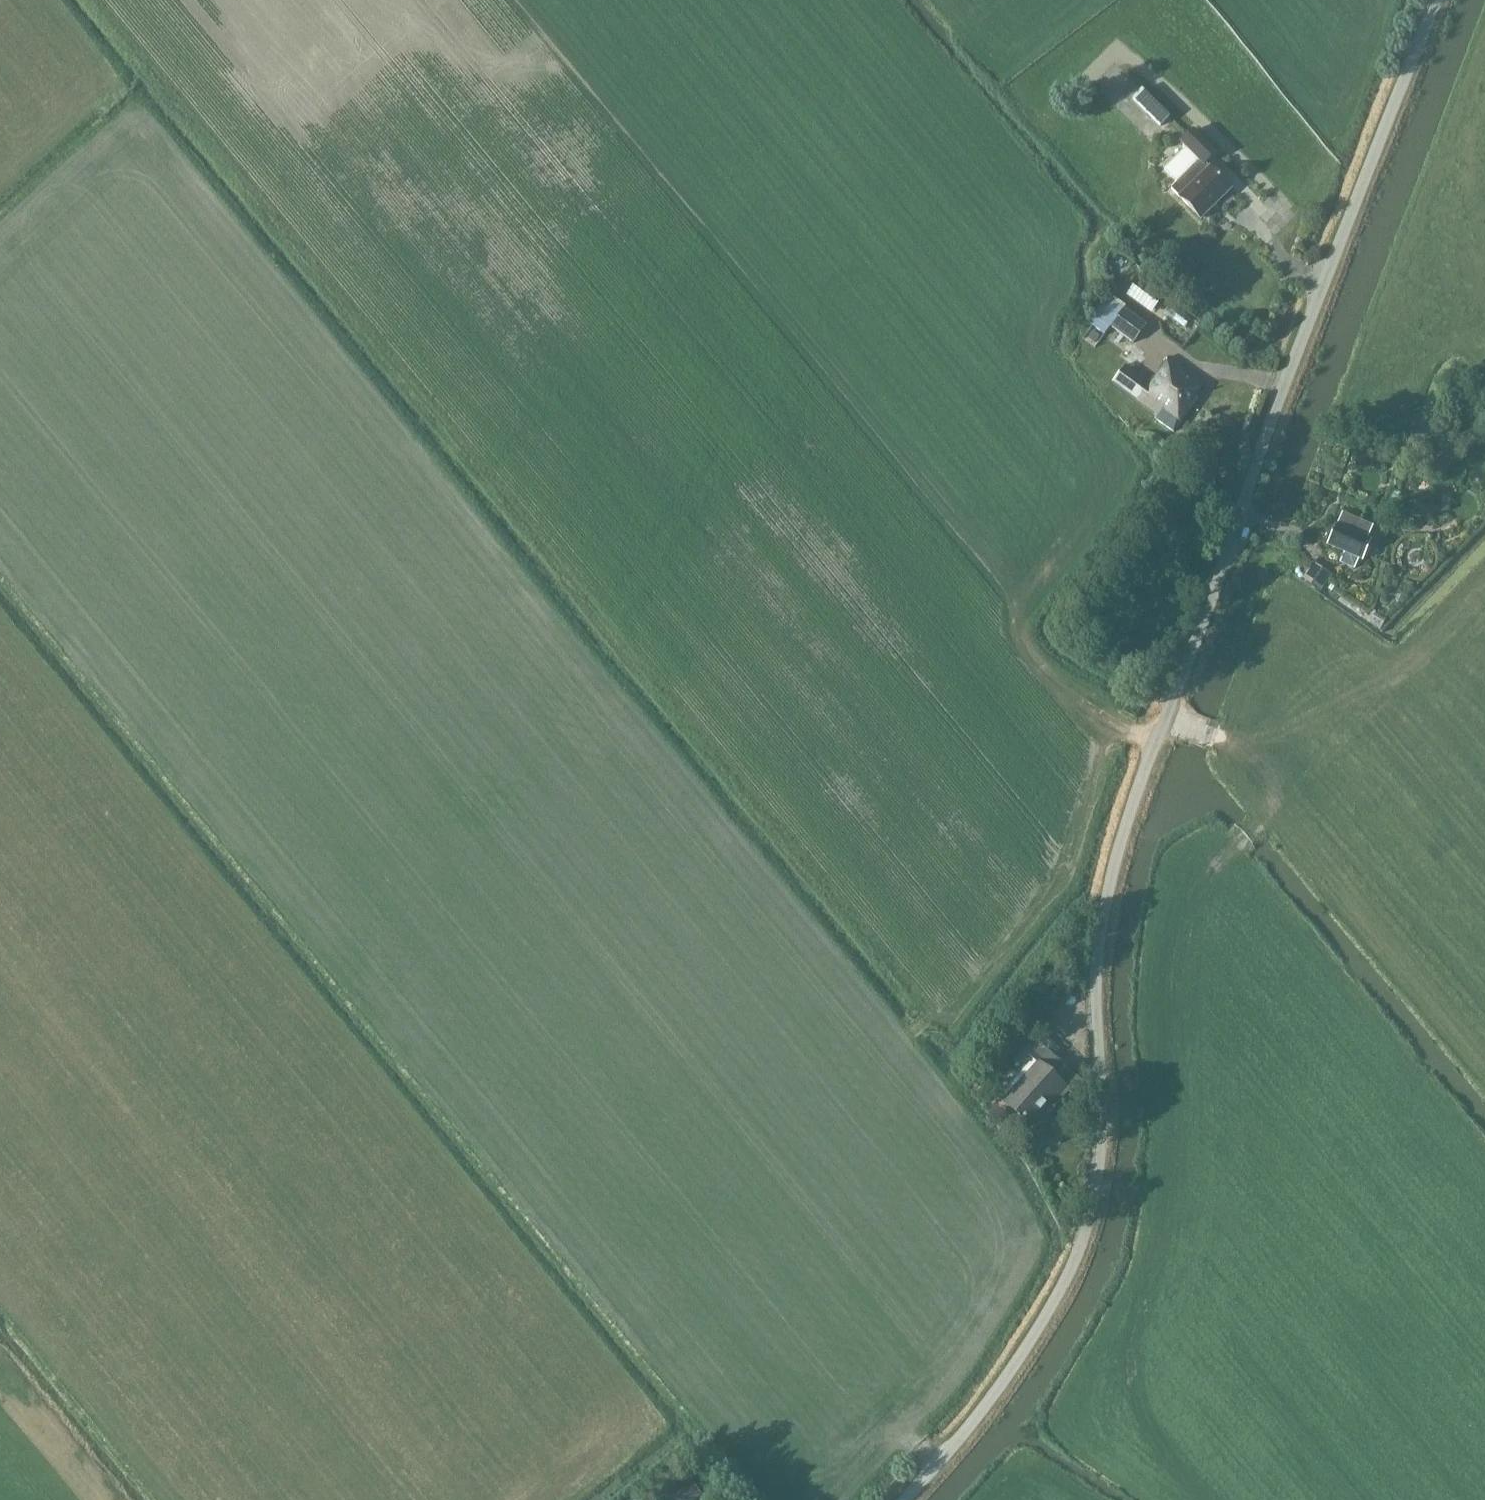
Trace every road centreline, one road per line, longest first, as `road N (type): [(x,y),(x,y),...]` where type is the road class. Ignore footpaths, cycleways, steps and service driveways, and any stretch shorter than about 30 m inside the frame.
road 1 (track): [(1322,287),(1279,257),(1268,234),(1301,199),(1387,0)]

